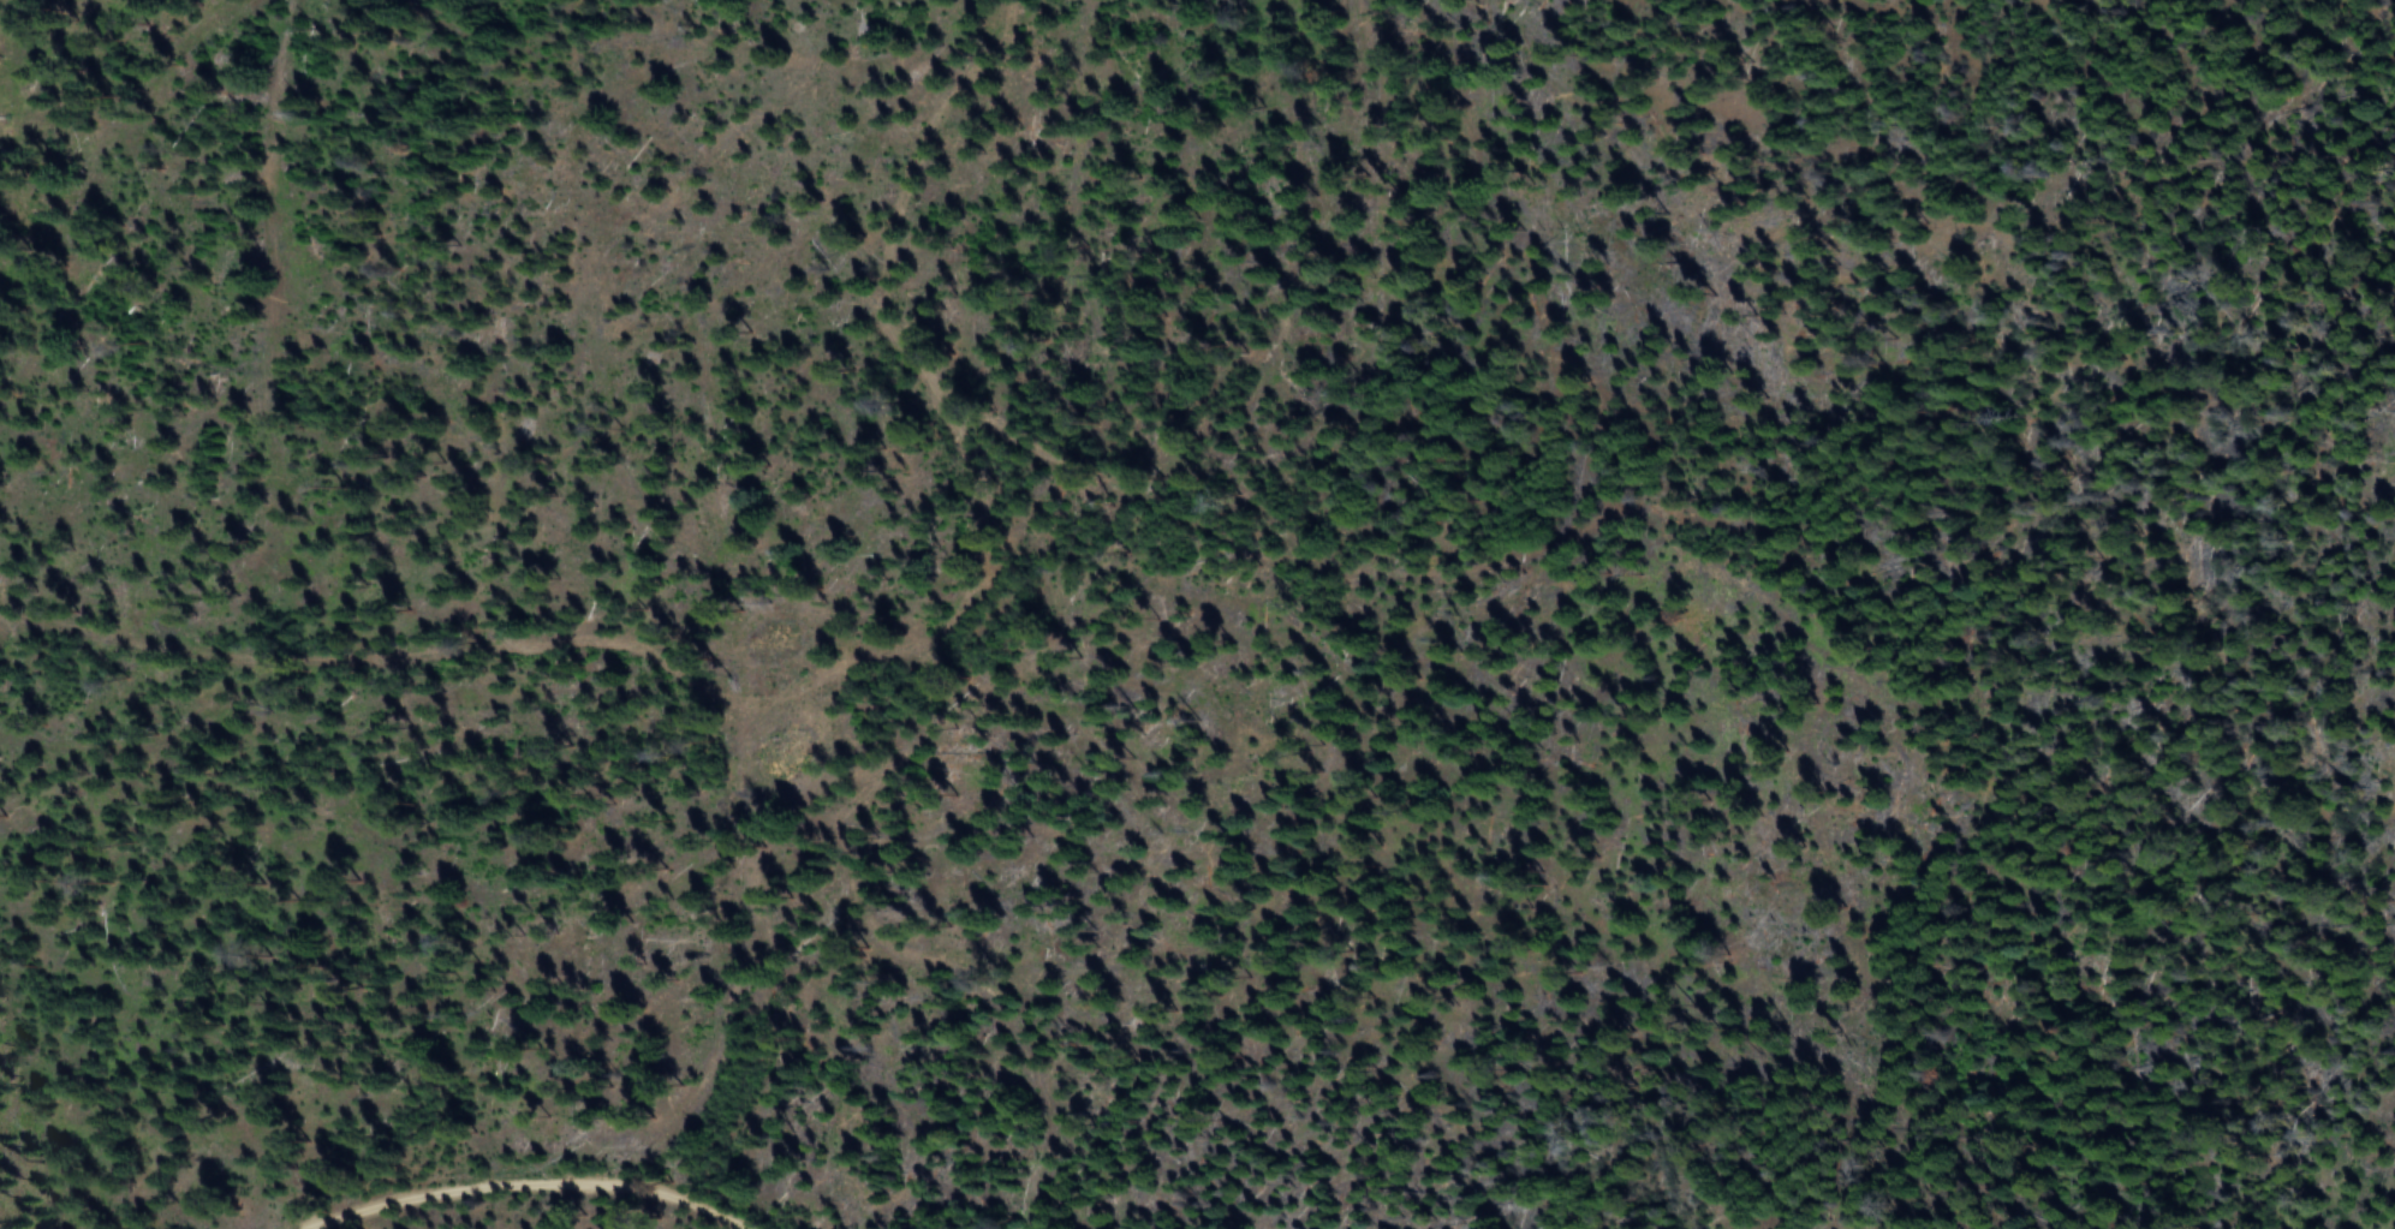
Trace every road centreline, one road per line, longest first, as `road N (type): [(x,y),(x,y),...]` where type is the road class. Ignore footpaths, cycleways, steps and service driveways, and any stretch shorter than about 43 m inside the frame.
road 1 (track): [(294,1228),(364,1194),(583,1177),(721,1207),(747,1228)]

